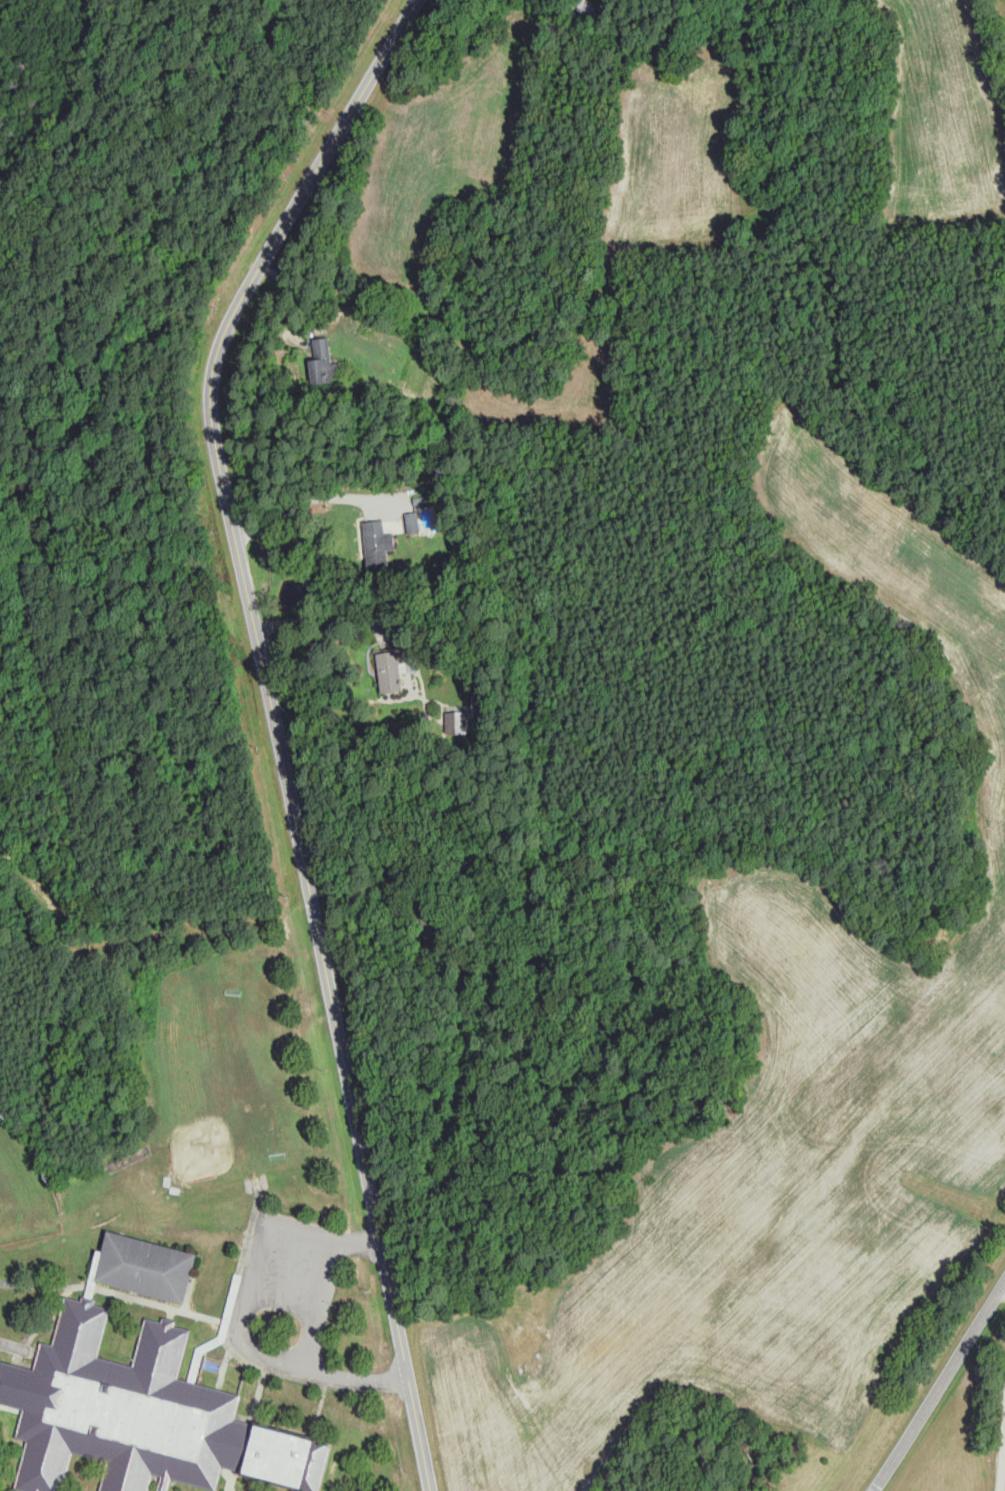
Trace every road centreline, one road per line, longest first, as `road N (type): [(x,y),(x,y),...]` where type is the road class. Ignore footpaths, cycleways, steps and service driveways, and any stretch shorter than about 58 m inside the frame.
road 1 (residential): [(432,1490),(208,420),(218,353),(234,314),(416,0)]
road 2 (residential): [(873,1490),(1004,1280)]

